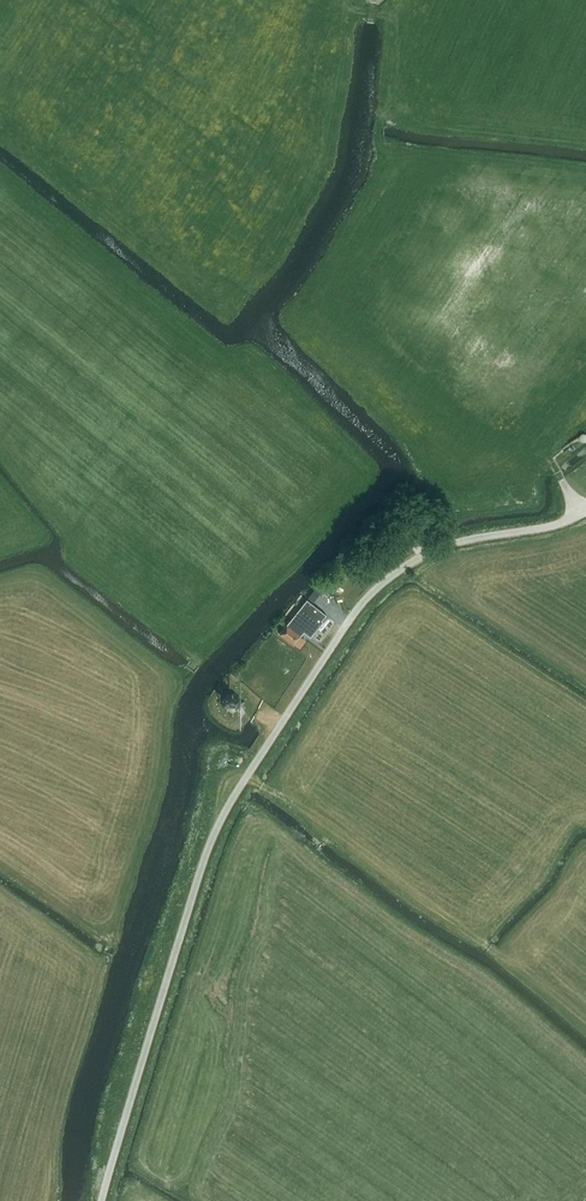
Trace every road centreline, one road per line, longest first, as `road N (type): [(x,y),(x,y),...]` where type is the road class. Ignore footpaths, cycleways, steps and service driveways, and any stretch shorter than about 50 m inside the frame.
road 1 (unclassified): [(102,1200),(212,840),(349,621),(384,582),(437,550),(585,513)]

